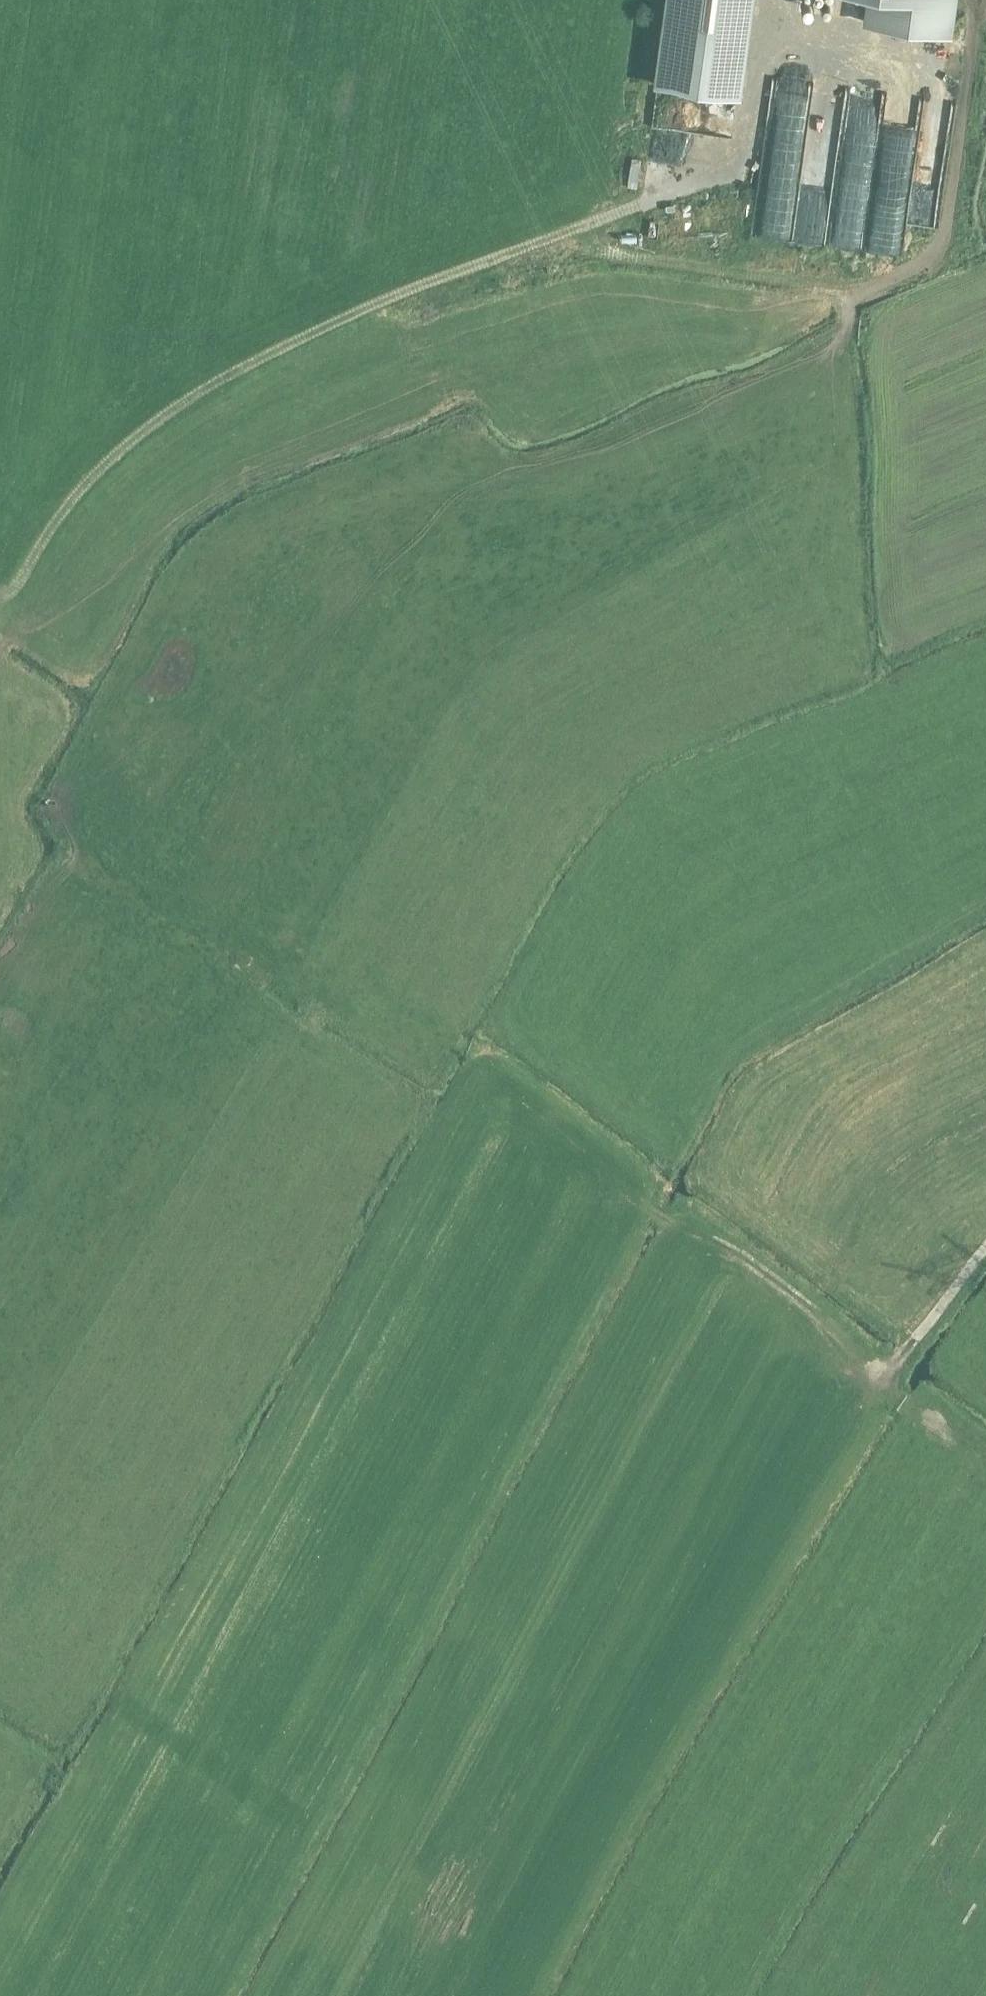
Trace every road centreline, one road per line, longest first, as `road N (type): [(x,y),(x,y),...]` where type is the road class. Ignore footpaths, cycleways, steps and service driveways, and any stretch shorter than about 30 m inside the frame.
road 1 (track): [(633,1202),(720,1243),(867,1360),(894,1366),(985,1247)]

